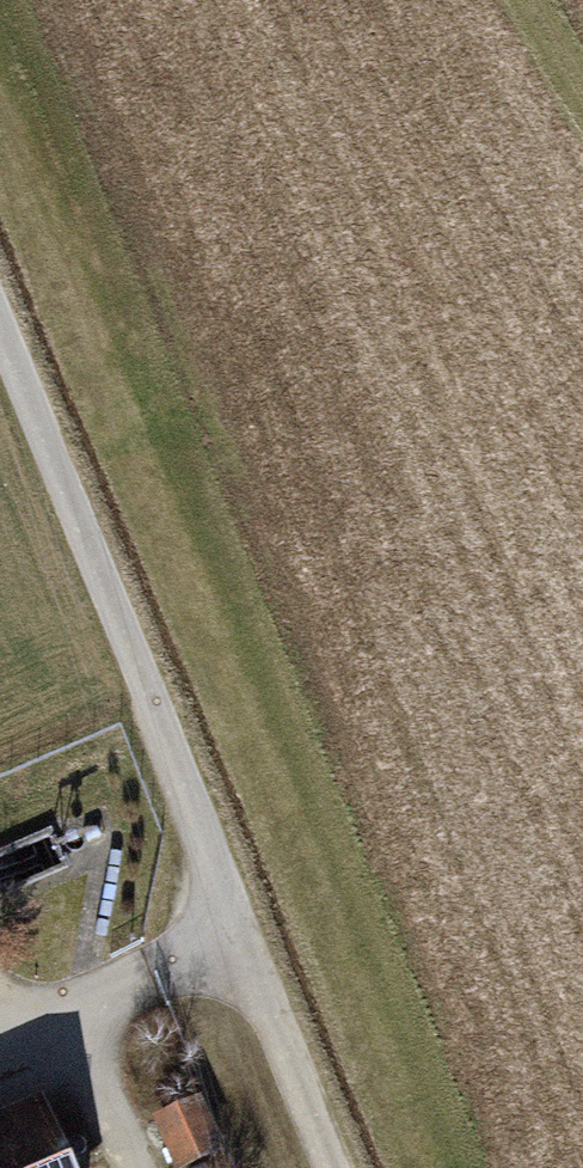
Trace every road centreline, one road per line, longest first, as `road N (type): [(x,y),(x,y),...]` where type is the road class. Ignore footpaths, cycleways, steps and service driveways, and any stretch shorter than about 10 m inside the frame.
road 1 (track): [(0,344),(145,698),(238,956),(331,1167)]
road 2 (track): [(238,956),(0,1052)]
road 3 (track): [(518,0),(582,108)]
road 4 (track): [(106,1141),(60,1028)]

